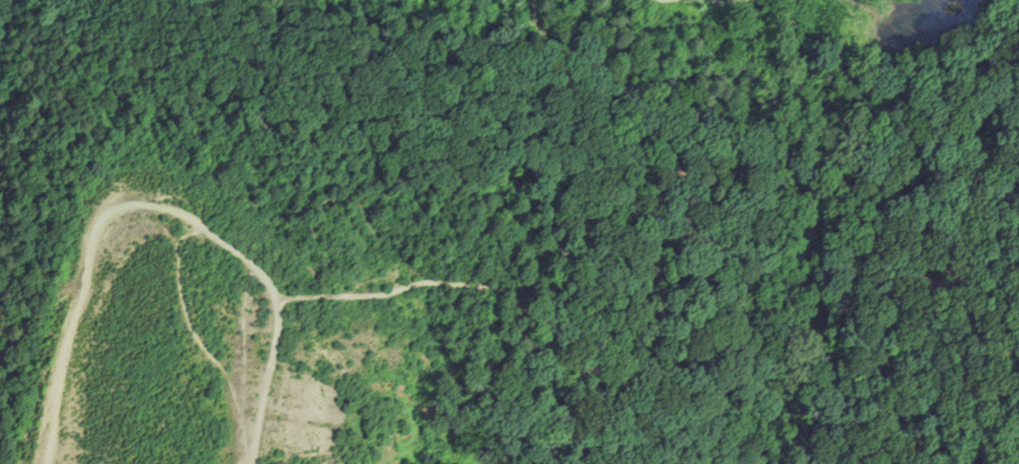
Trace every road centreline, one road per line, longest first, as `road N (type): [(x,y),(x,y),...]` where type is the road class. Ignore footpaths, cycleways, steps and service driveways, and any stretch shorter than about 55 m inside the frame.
road 1 (track): [(258,463),(276,294),(244,249),(180,206),(138,205),(107,209),(98,223),(41,463)]

